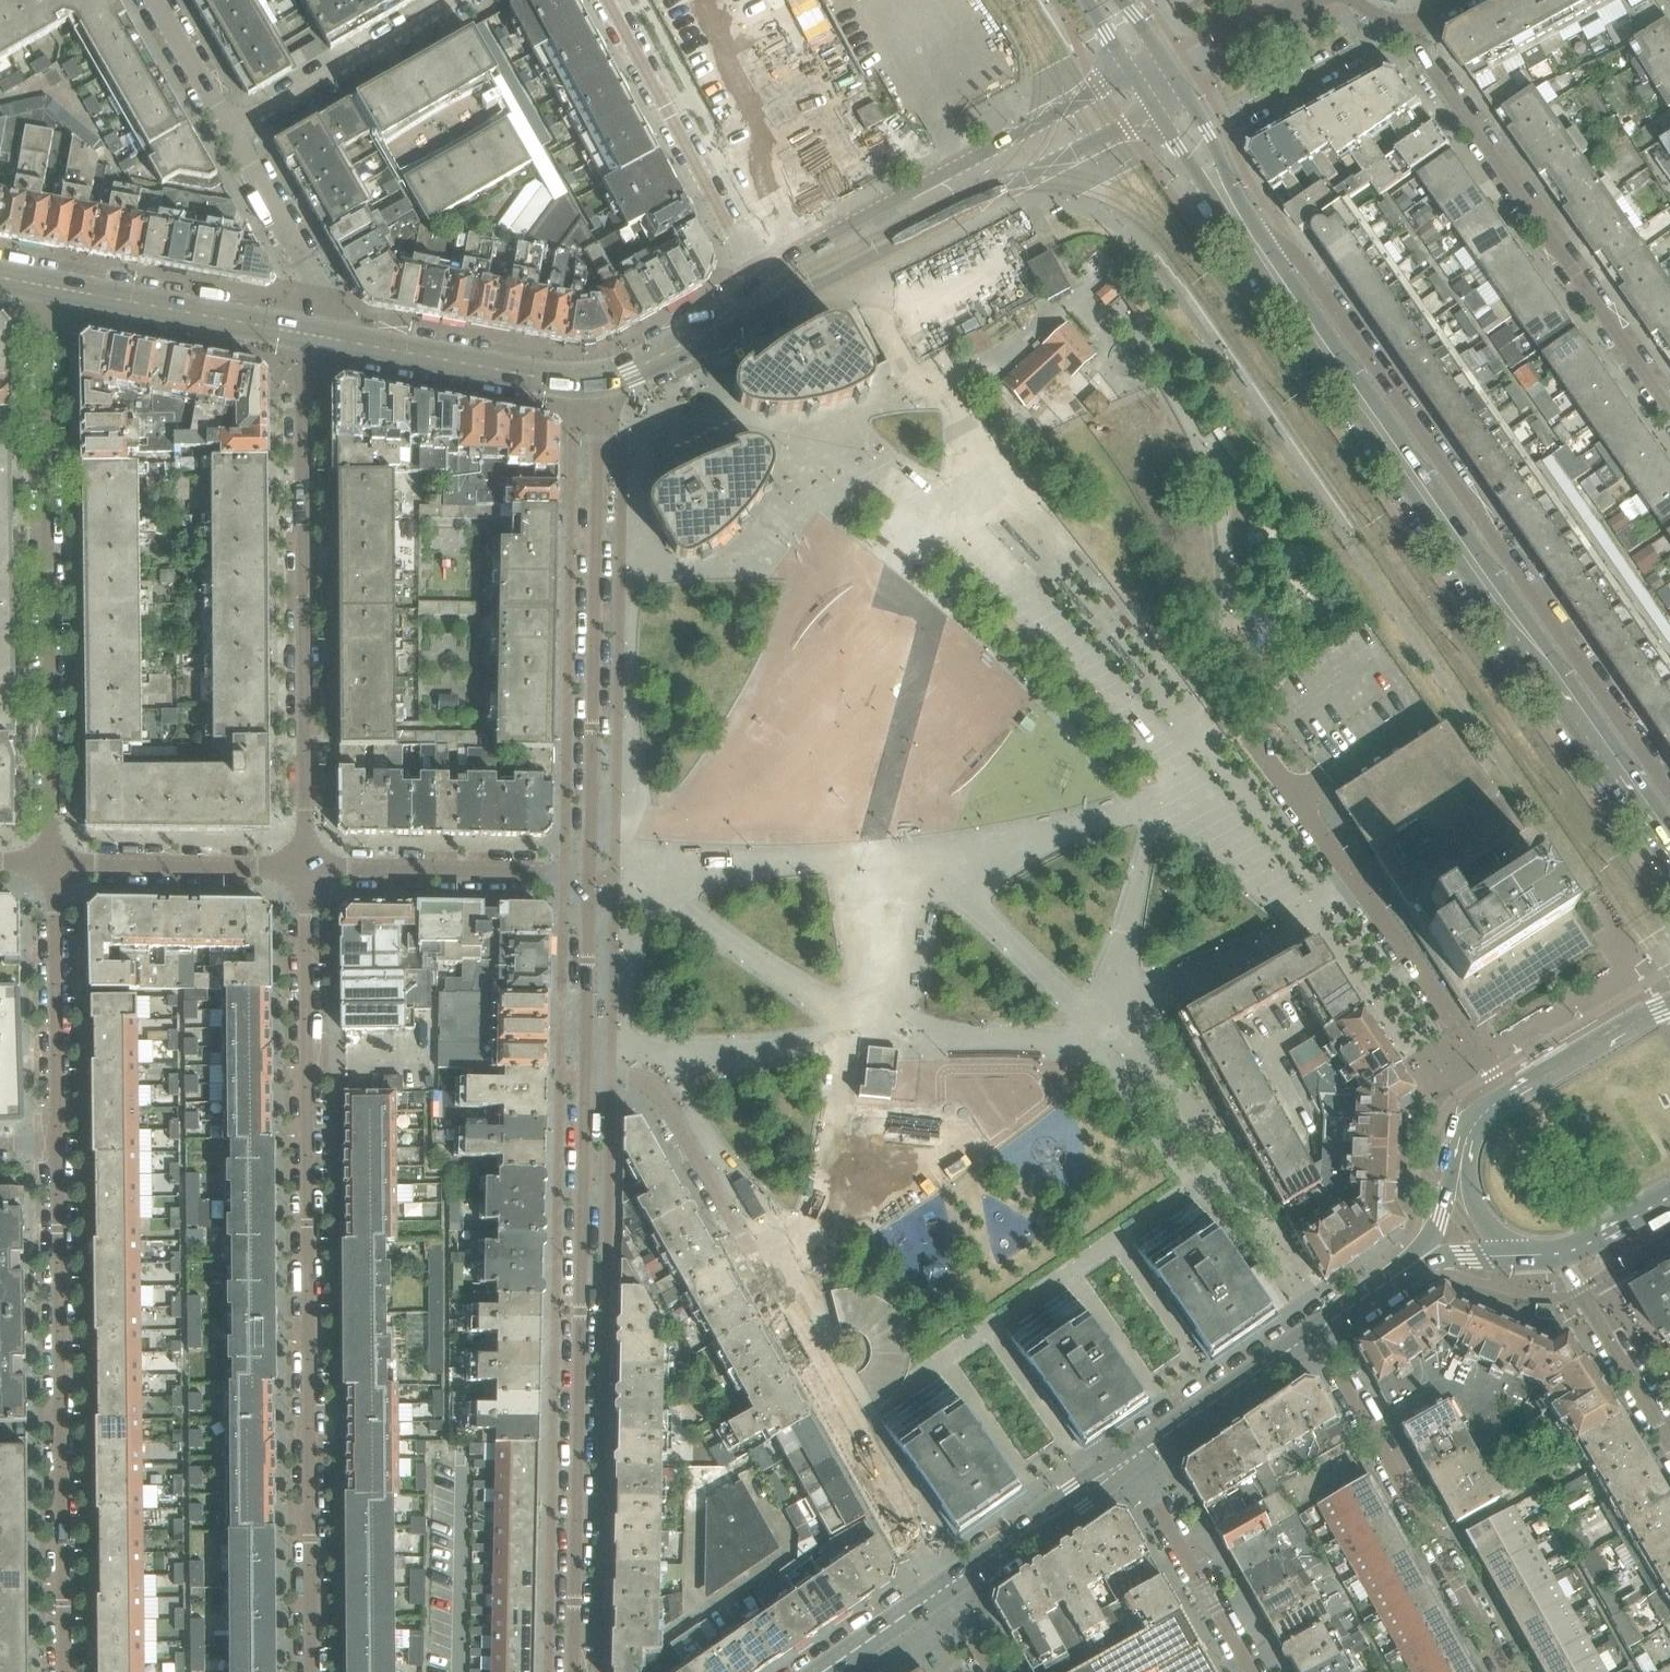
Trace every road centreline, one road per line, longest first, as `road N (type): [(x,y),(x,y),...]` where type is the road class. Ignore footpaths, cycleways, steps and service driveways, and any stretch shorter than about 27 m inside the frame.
road 1 (residential): [(311,1671),(305,871)]
road 2 (residential): [(1669,797),(1298,256),(1264,249)]
road 3 (tertiary): [(1642,796),(1264,249)]
road 4 (residential): [(944,1589),(649,1087),(587,1079)]
road 5 (residential): [(587,1079),(579,1671)]
road 6 (residential): [(46,287),(51,863)]
road 7 (residential): [(305,871),(306,335)]
road 8 (residential): [(55,1156),(64,1671)]
road 9 (residential): [(603,379),(592,872)]
road 10 (residential): [(1669,417),(1405,29)]
road 11 (residential): [(1503,1107),(1262,745)]
road 12 (residential): [(777,306),(1150,107)]
road 13 (residential): [(1131,77),(760,272)]
road 14 (residential): [(1503,1671),(1313,1332)]
road 15 (residential): [(760,272),(607,0)]
road 16 (residential): [(306,335),(550,381),(603,379)]
road 17 (residential): [(51,863),(55,1156)]
road 18 (residential): [(305,871),(592,872)]
road 19 (residential): [(460,0),(227,133)]
road 20 (residential): [(46,287),(306,335)]
road 21 (residential): [(51,863),(305,871)]
road 22 (residential): [(1130,1459),(1249,1671)]
road 23 (residential): [(944,1589),(1130,1459)]
road 24 (residential): [(1555,1254),(1669,1449)]
road 25 (residential): [(306,335),(313,288),(307,270),(227,133)]
road 26 (residential): [(1130,1459),(1313,1332)]
road 27 (residential): [(592,872),(587,1079)]
road 28 (residential): [(1669,1004),(1503,1107)]
road 29 (residential): [(1246,113),(1405,29)]
road 30 (residential): [(1172,76),(1306,0)]
road 31 (residential): [(227,133),(153,0)]
road 32 (residential): [(833,1671),(944,1589)]
road 33 (residential): [(1313,1332),(1420,1260)]
road 34 (residential): [(1555,1254),(1669,1197)]
road 35 (tertiary): [(1222,189),(1207,133),(1172,76)]
road 36 (residential): [(1471,1154),(1484,1213),(1532,1255)]

